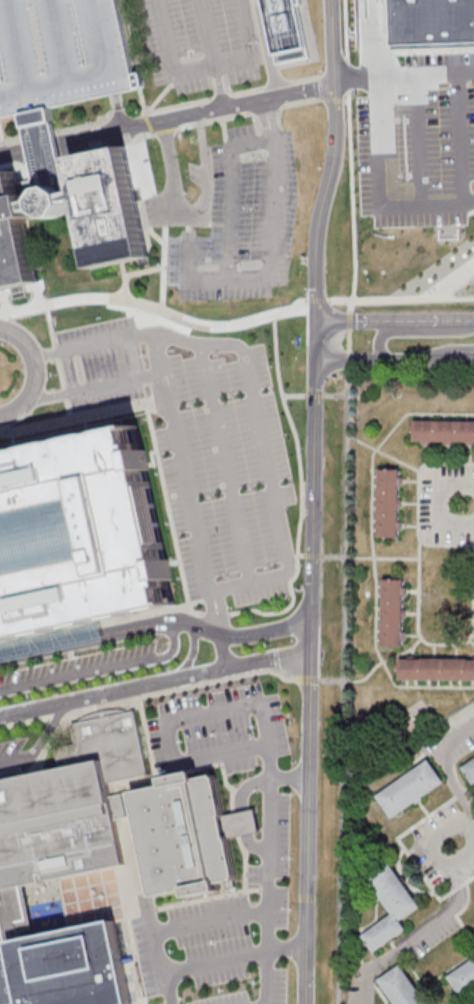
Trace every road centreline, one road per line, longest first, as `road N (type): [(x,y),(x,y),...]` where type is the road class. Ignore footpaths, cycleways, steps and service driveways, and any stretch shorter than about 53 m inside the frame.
road 1 (residential): [(313,653),(307,1003)]
road 2 (residential): [(334,0),(338,144),(318,241),(317,321)]
road 3 (residential): [(313,620),(243,638),(174,622),(0,659)]
road 4 (residential): [(0,718),(313,653)]
road 5 (residential): [(317,361),(313,620)]
road 6 (residential): [(473,320),(317,321)]
road 7 (residential): [(317,361),(463,355)]

